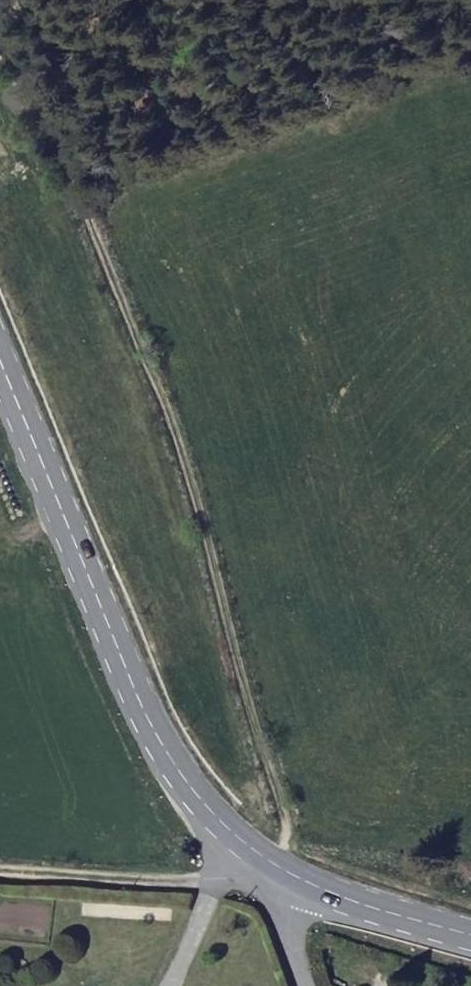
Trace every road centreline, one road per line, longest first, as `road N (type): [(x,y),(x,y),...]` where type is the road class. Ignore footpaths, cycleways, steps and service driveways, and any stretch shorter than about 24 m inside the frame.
road 1 (track): [(286,886),(281,832),(242,703),(8,0)]
road 2 (secondary): [(0,366),(153,734),(196,805),(248,865),(286,886)]
road 3 (track): [(0,870),(213,881),(248,865)]
road 4 (secondary): [(286,886),(470,946)]

